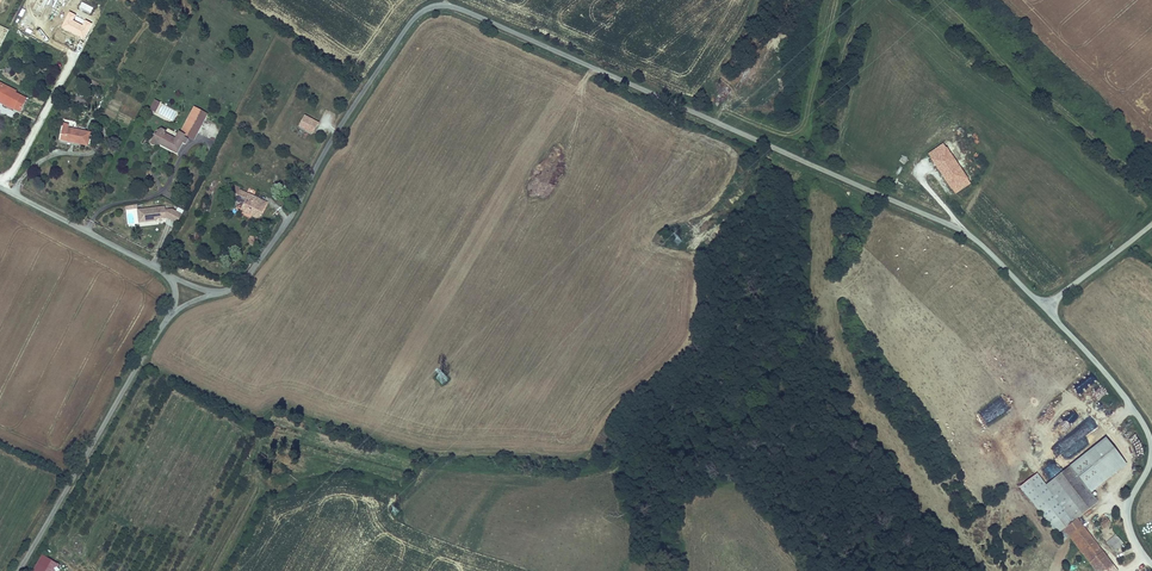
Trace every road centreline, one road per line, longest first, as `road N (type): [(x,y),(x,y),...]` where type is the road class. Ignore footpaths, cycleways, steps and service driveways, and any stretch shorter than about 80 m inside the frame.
road 1 (unclassified): [(216,292),(239,284),(264,255),(409,26),(438,6),(466,11),(961,231),(1044,308)]
road 2 (unclassified): [(1044,308),(1125,398),(1149,438),(1148,467),(1128,516),(1151,565)]
road 3 (tertiary): [(19,570),(168,317)]
road 4 (tertiary): [(169,276),(0,188)]
road 5 (unclassified): [(1044,308),(1151,224)]

